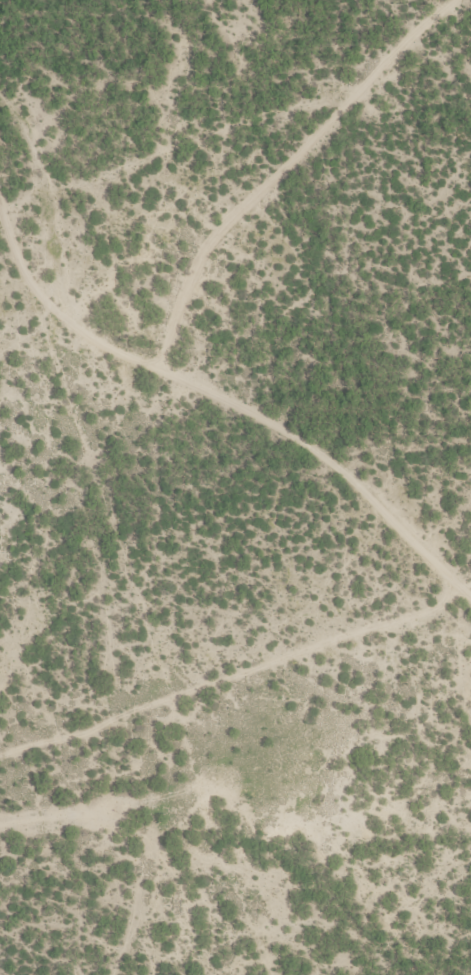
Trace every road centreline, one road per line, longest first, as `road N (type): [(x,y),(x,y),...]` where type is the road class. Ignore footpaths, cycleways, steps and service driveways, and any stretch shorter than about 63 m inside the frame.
road 1 (residential): [(164,806),(163,749),(118,655),(99,550),(103,467),(132,425),(194,377),(351,465),(470,589)]
road 2 (residential): [(470,617),(440,650),(193,780),(164,806),(151,879),(117,974)]
road 3 (residential): [(194,377),(99,339),(77,321),(65,295),(55,190),(42,145),(0,83)]

